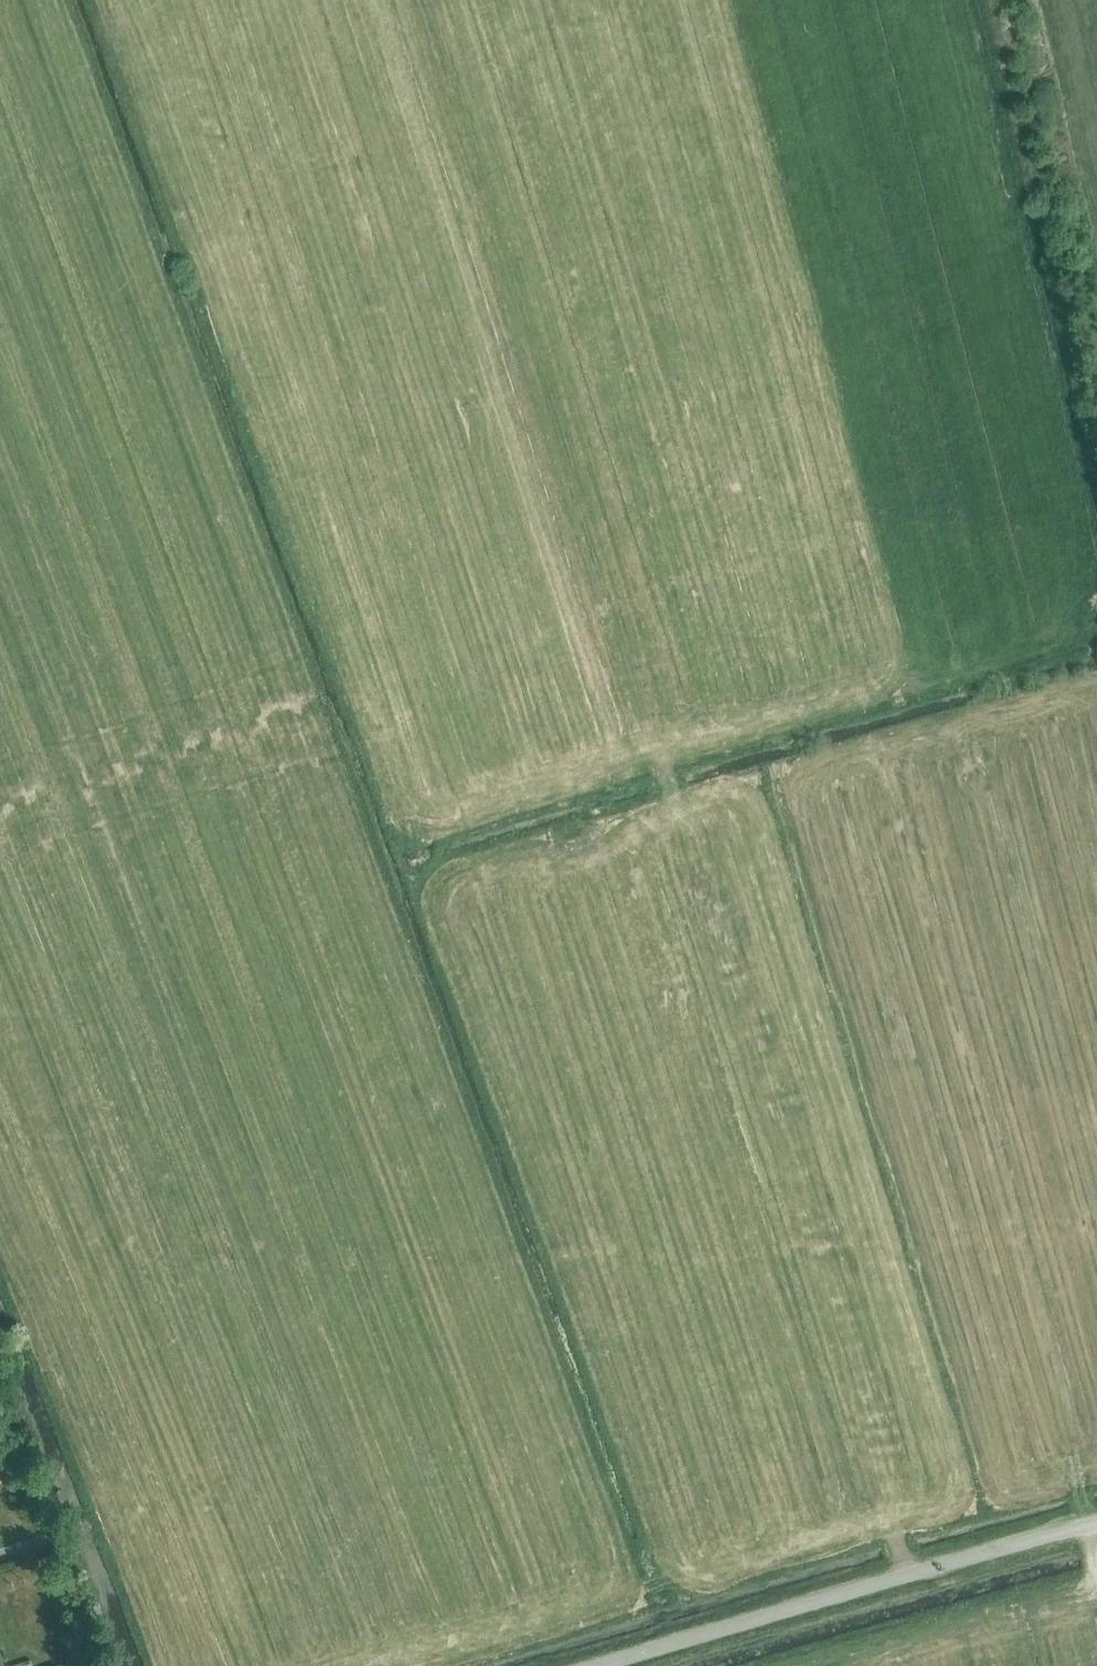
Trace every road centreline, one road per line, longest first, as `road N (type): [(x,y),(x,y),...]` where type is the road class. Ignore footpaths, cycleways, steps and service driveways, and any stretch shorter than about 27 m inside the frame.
road 1 (unclassified): [(624,1665),(1096,1532)]

